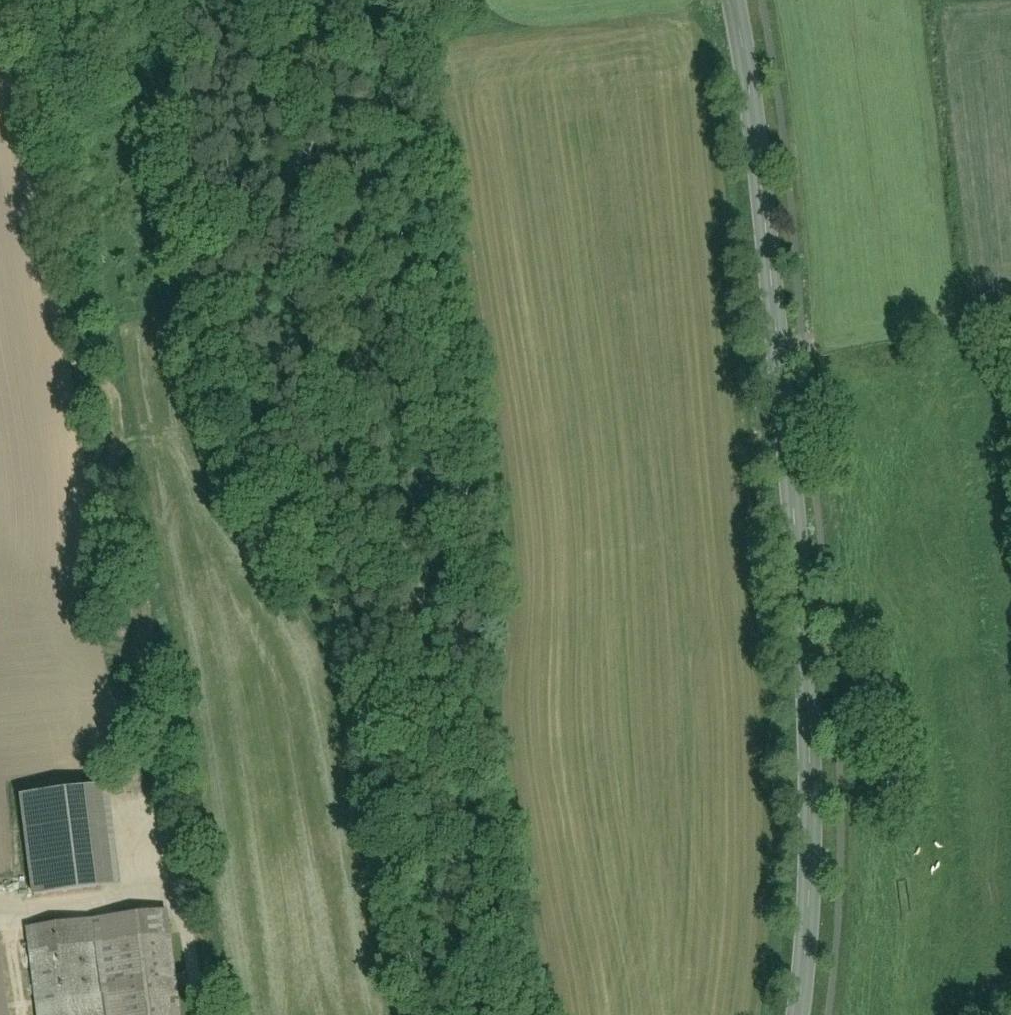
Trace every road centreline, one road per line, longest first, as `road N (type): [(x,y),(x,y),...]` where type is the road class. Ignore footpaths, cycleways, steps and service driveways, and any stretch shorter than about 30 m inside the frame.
road 1 (tertiary): [(800,1014),(812,722),(763,175),(736,0)]

